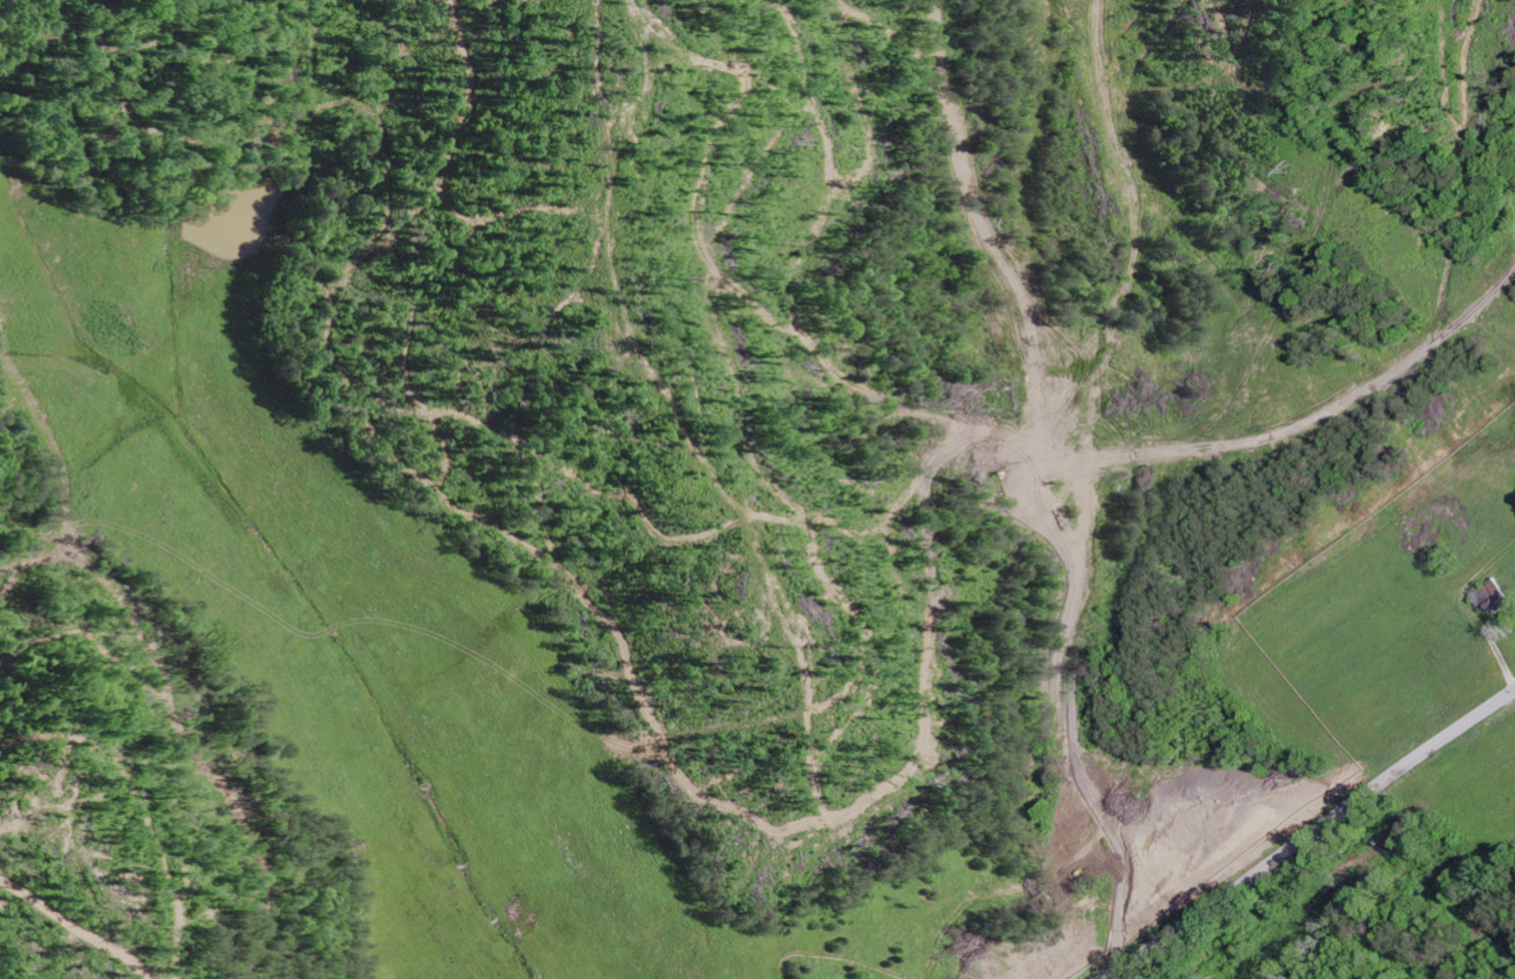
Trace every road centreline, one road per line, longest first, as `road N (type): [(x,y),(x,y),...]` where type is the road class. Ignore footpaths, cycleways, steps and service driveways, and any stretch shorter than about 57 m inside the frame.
road 1 (tertiary): [(1514,694),(1107,978)]

